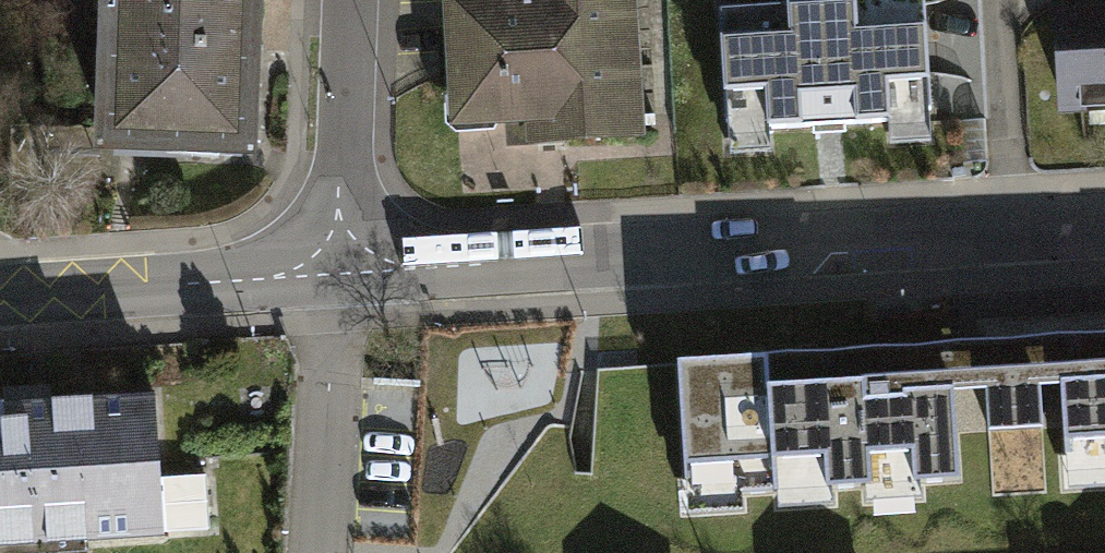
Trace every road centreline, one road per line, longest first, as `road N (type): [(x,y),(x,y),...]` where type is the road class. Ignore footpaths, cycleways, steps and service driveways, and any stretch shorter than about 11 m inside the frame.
road 1 (residential): [(337,272),(1104,225)]
road 2 (residential): [(0,296),(337,272)]
road 3 (residential): [(337,272),(319,552)]
road 4 (residential): [(346,0),(337,272)]

